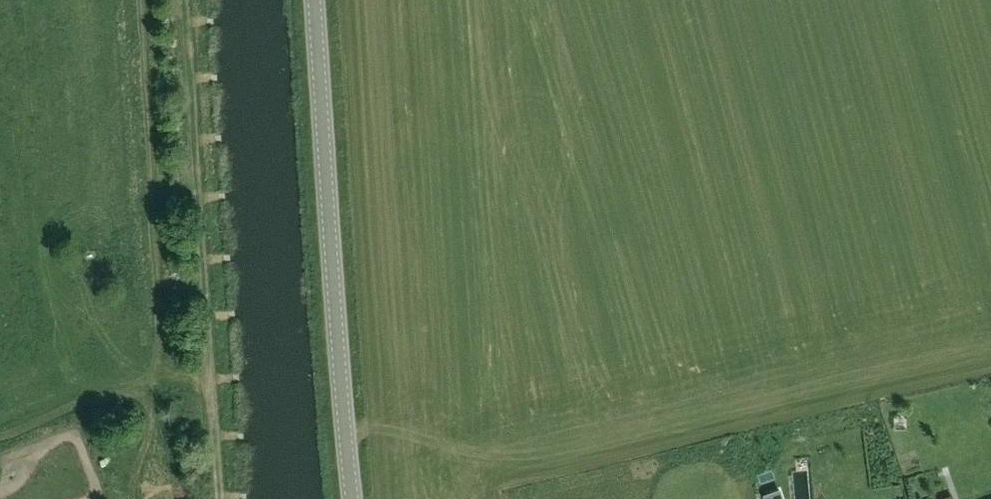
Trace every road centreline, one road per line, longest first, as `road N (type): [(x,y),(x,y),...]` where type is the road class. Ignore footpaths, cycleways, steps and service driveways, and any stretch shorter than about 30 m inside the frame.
road 1 (tertiary): [(353,498),(313,0)]

